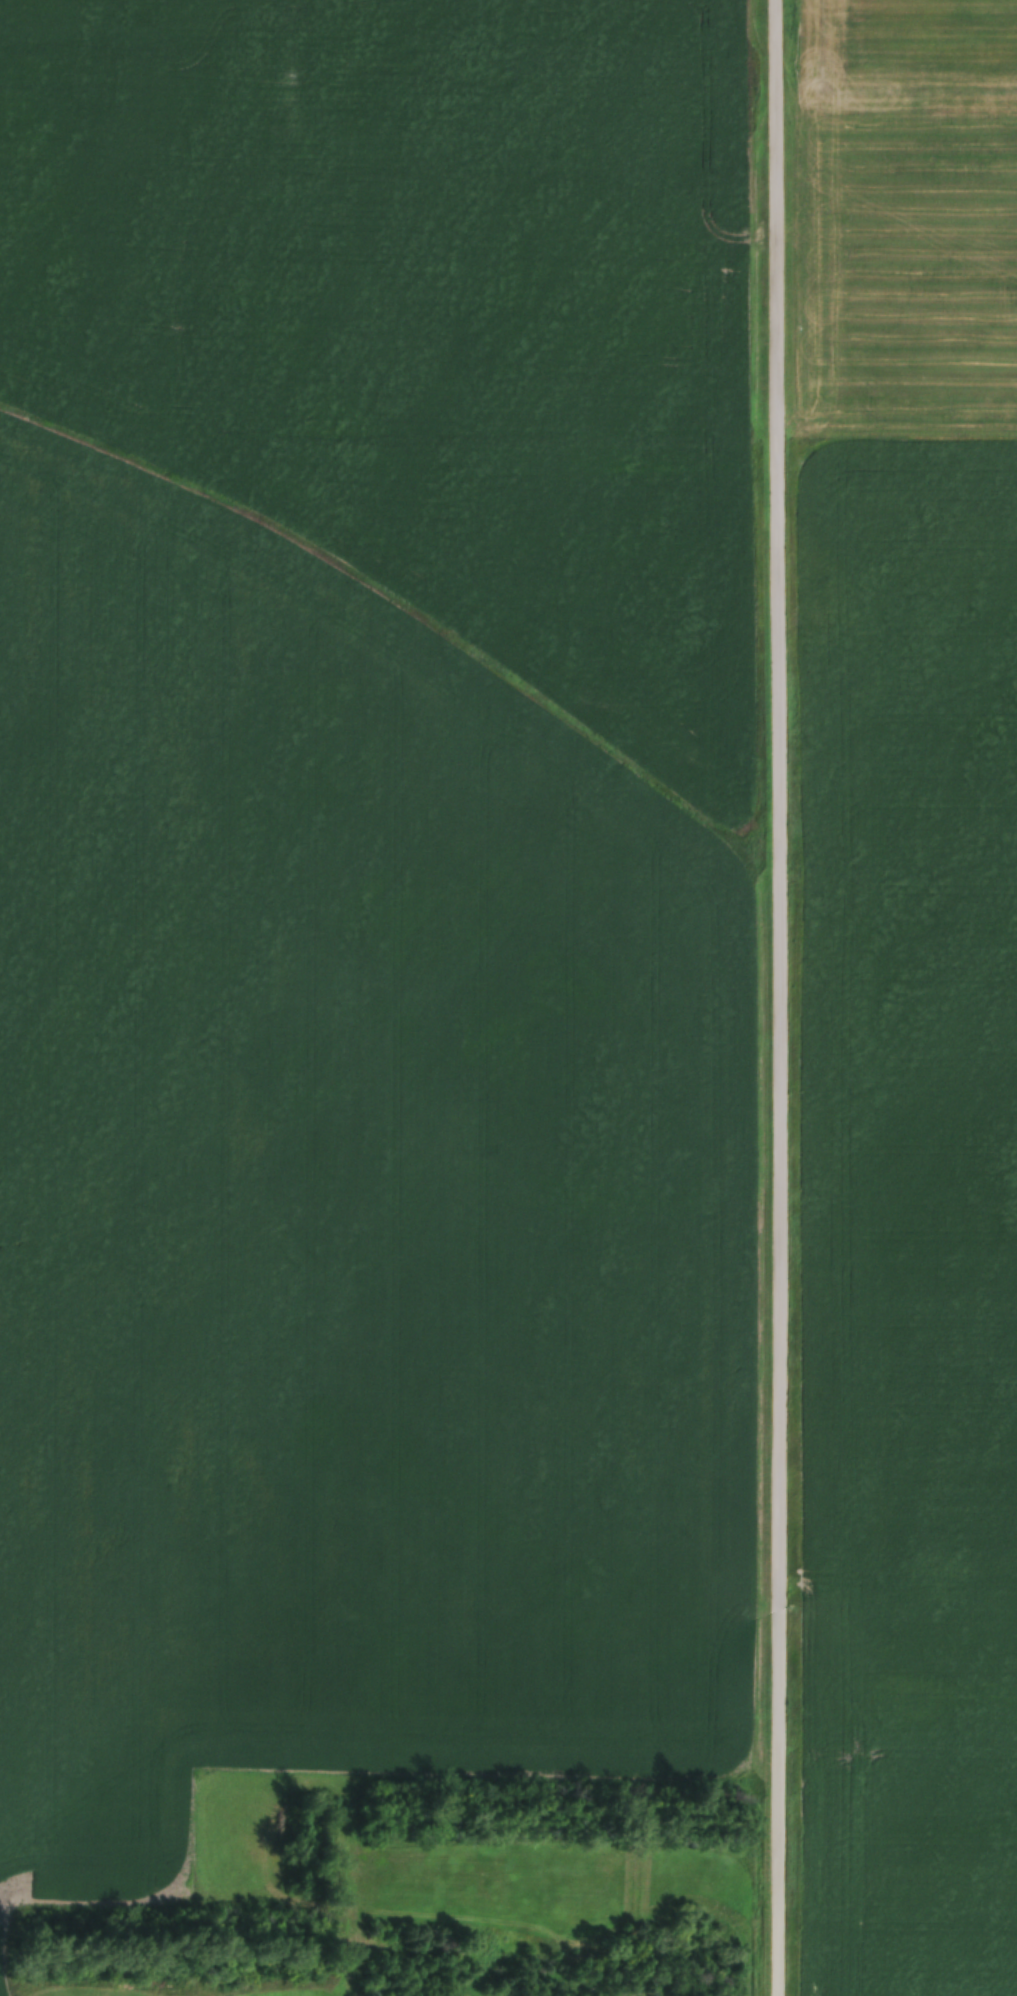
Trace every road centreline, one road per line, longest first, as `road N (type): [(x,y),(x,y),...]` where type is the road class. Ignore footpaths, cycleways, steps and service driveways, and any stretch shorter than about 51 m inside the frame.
road 1 (residential): [(780,1995),(778,0)]

